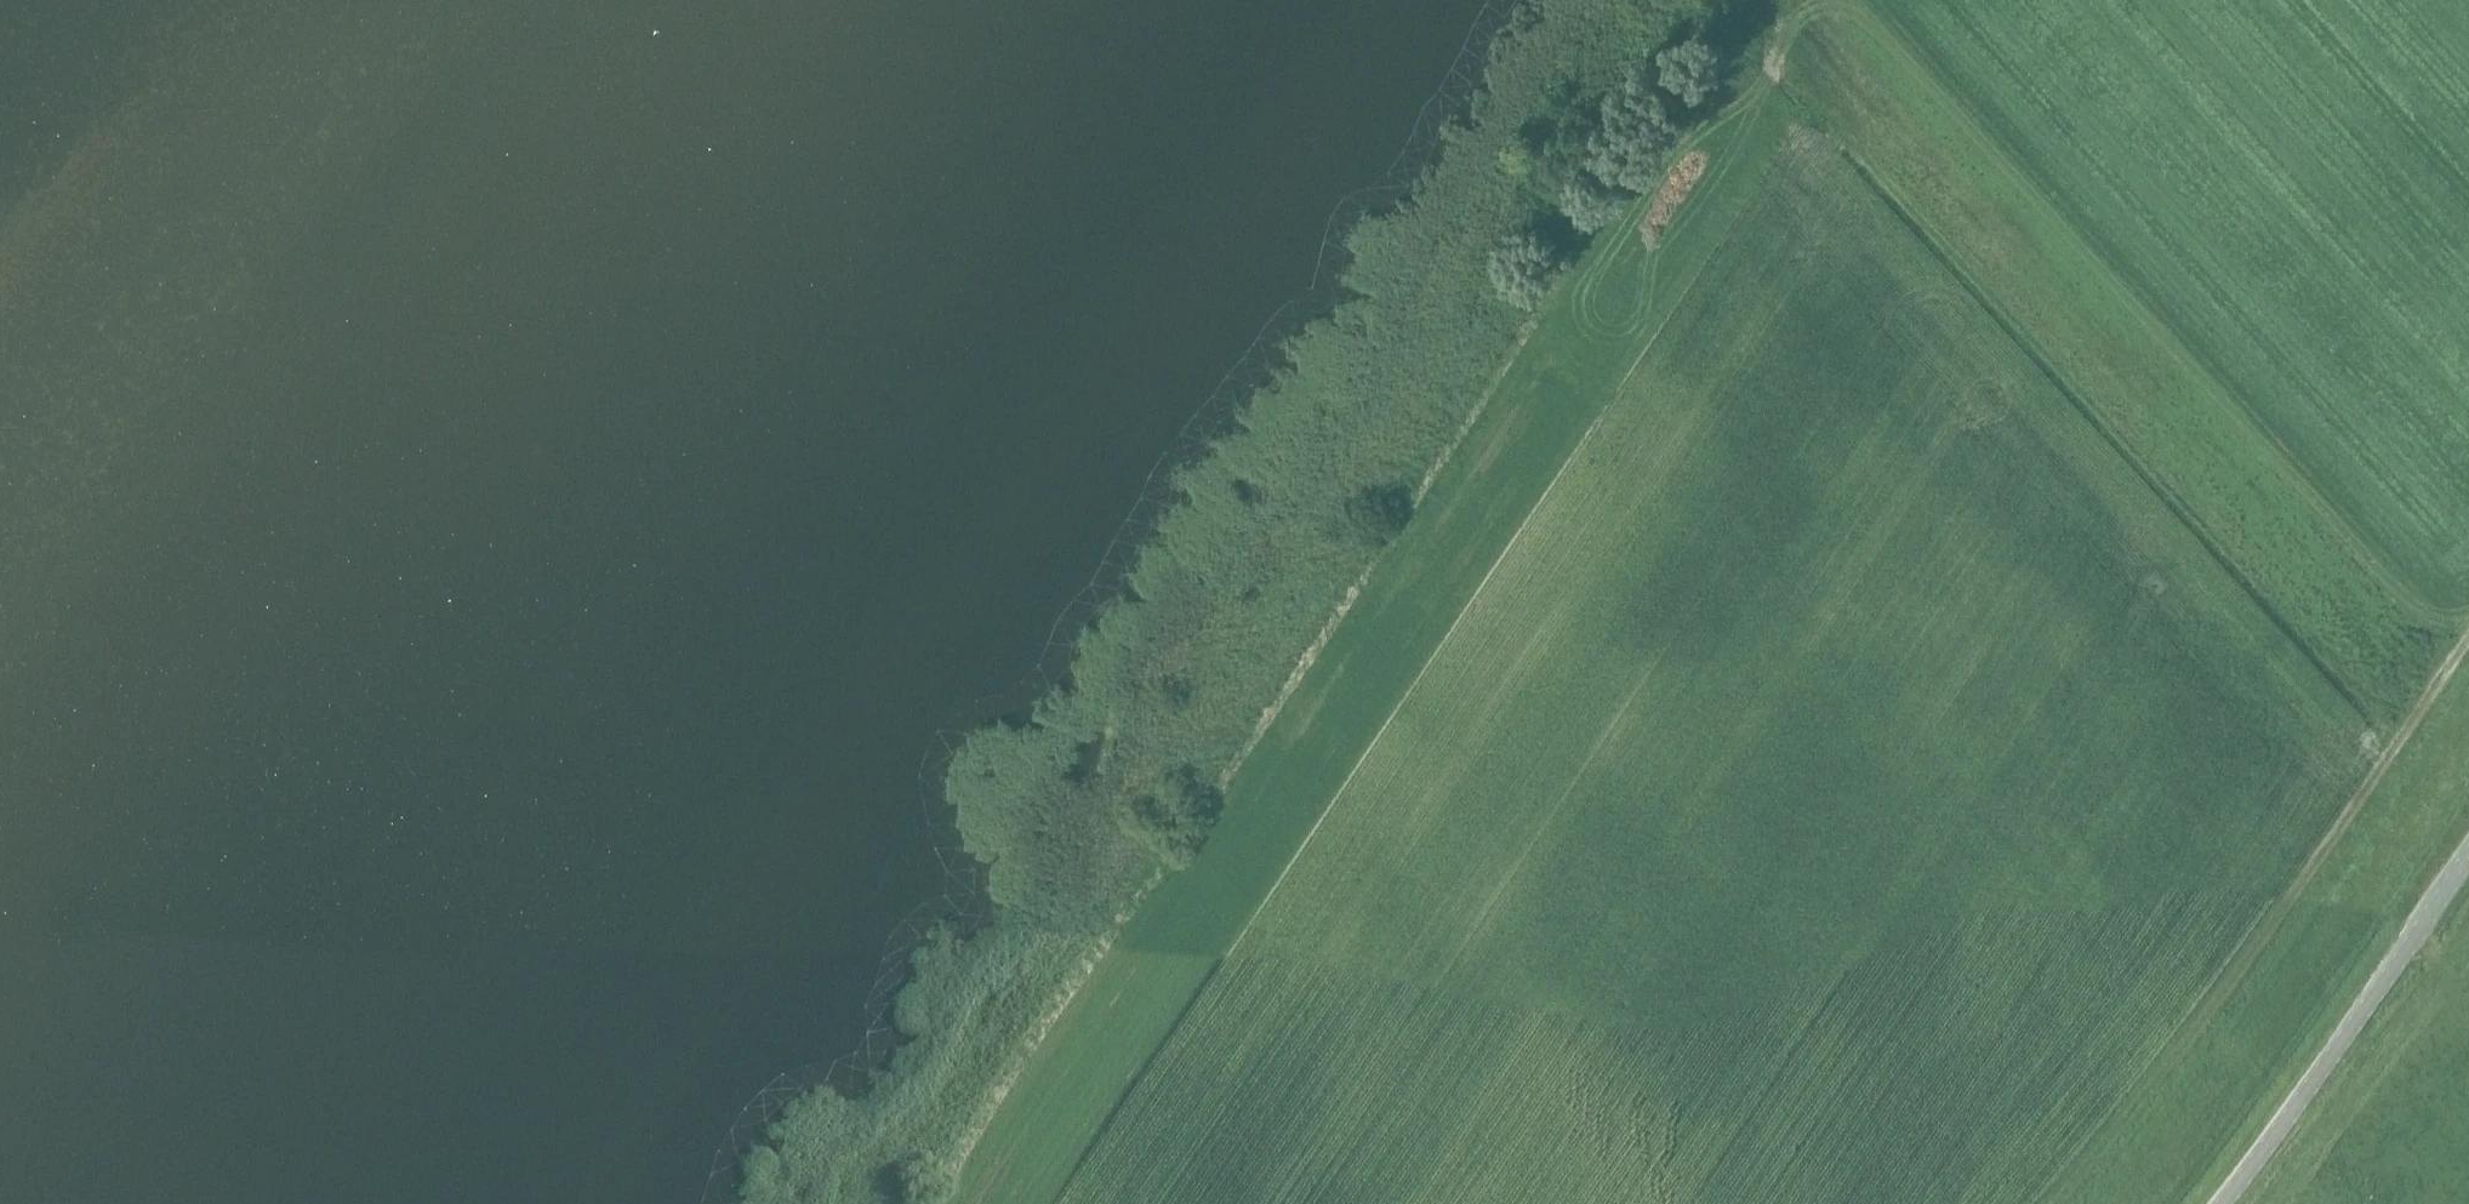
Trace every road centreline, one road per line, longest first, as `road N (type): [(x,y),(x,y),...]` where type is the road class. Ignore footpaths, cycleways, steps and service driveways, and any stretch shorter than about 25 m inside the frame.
road 1 (track): [(2053,1203),(2194,1033),(2468,649)]
road 2 (unclassified): [(2220,1203),(2468,854)]

